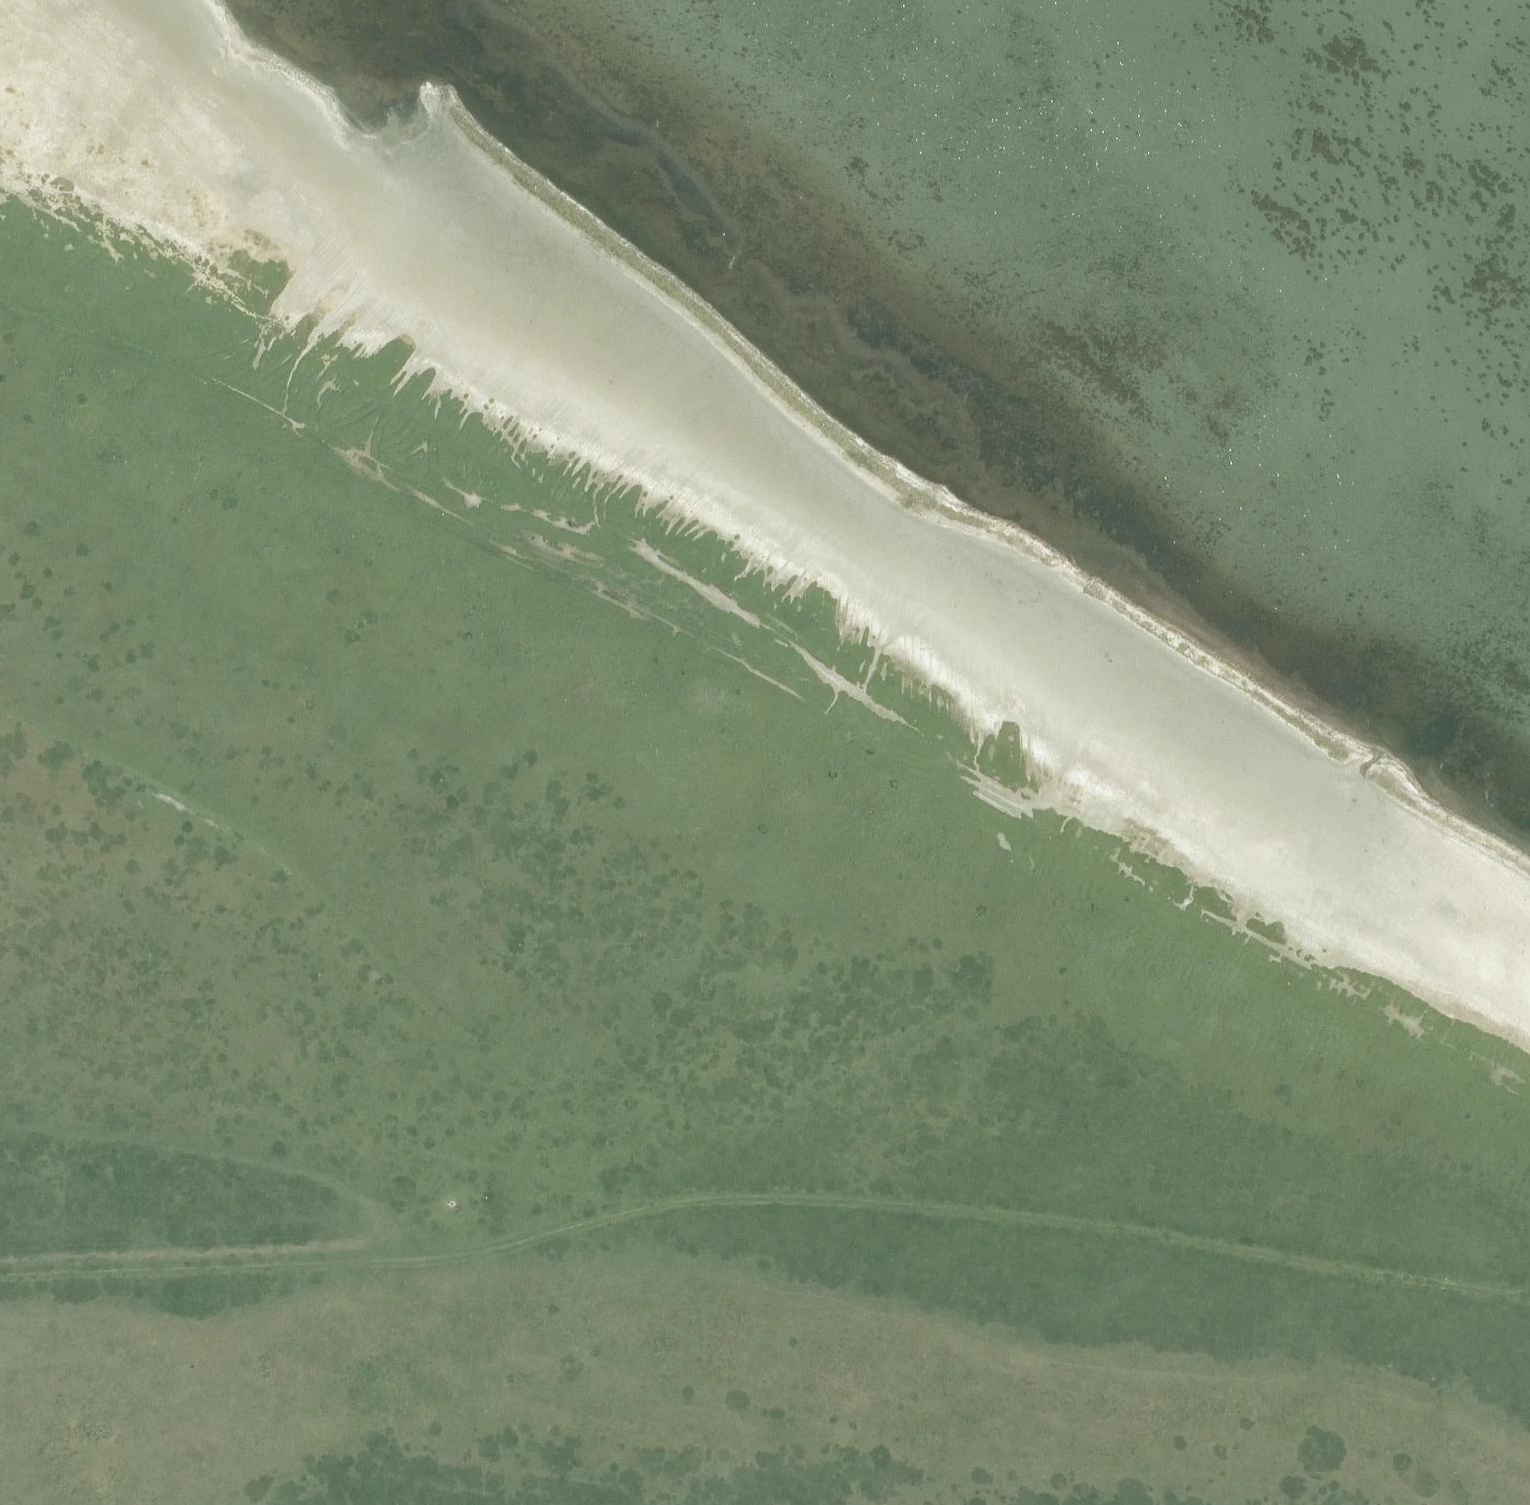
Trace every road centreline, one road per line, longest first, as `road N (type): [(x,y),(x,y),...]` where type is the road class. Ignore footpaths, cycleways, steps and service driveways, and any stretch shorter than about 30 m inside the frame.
road 1 (track): [(1529,1298),(1157,1235),(719,1196),(458,1253),(0,1265)]

